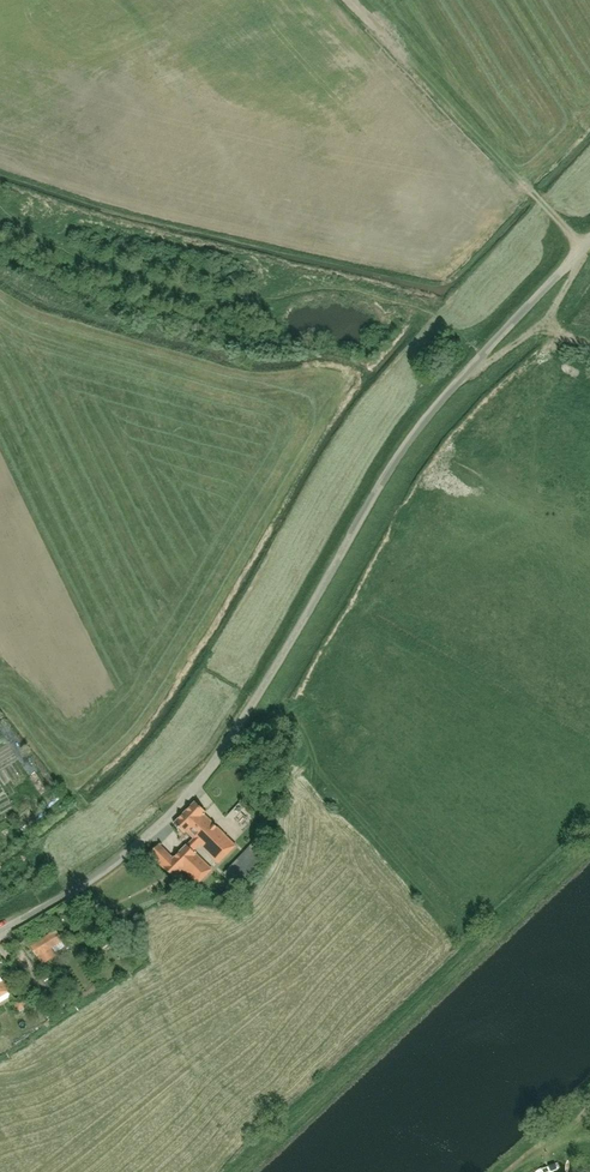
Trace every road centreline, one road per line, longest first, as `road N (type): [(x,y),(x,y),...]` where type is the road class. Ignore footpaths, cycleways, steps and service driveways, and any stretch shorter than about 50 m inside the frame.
road 1 (unclassified): [(0,933),(111,866),(194,789),(413,434),(589,241)]
road 2 (track): [(468,370),(478,372),(543,323),(576,270),(575,258)]

